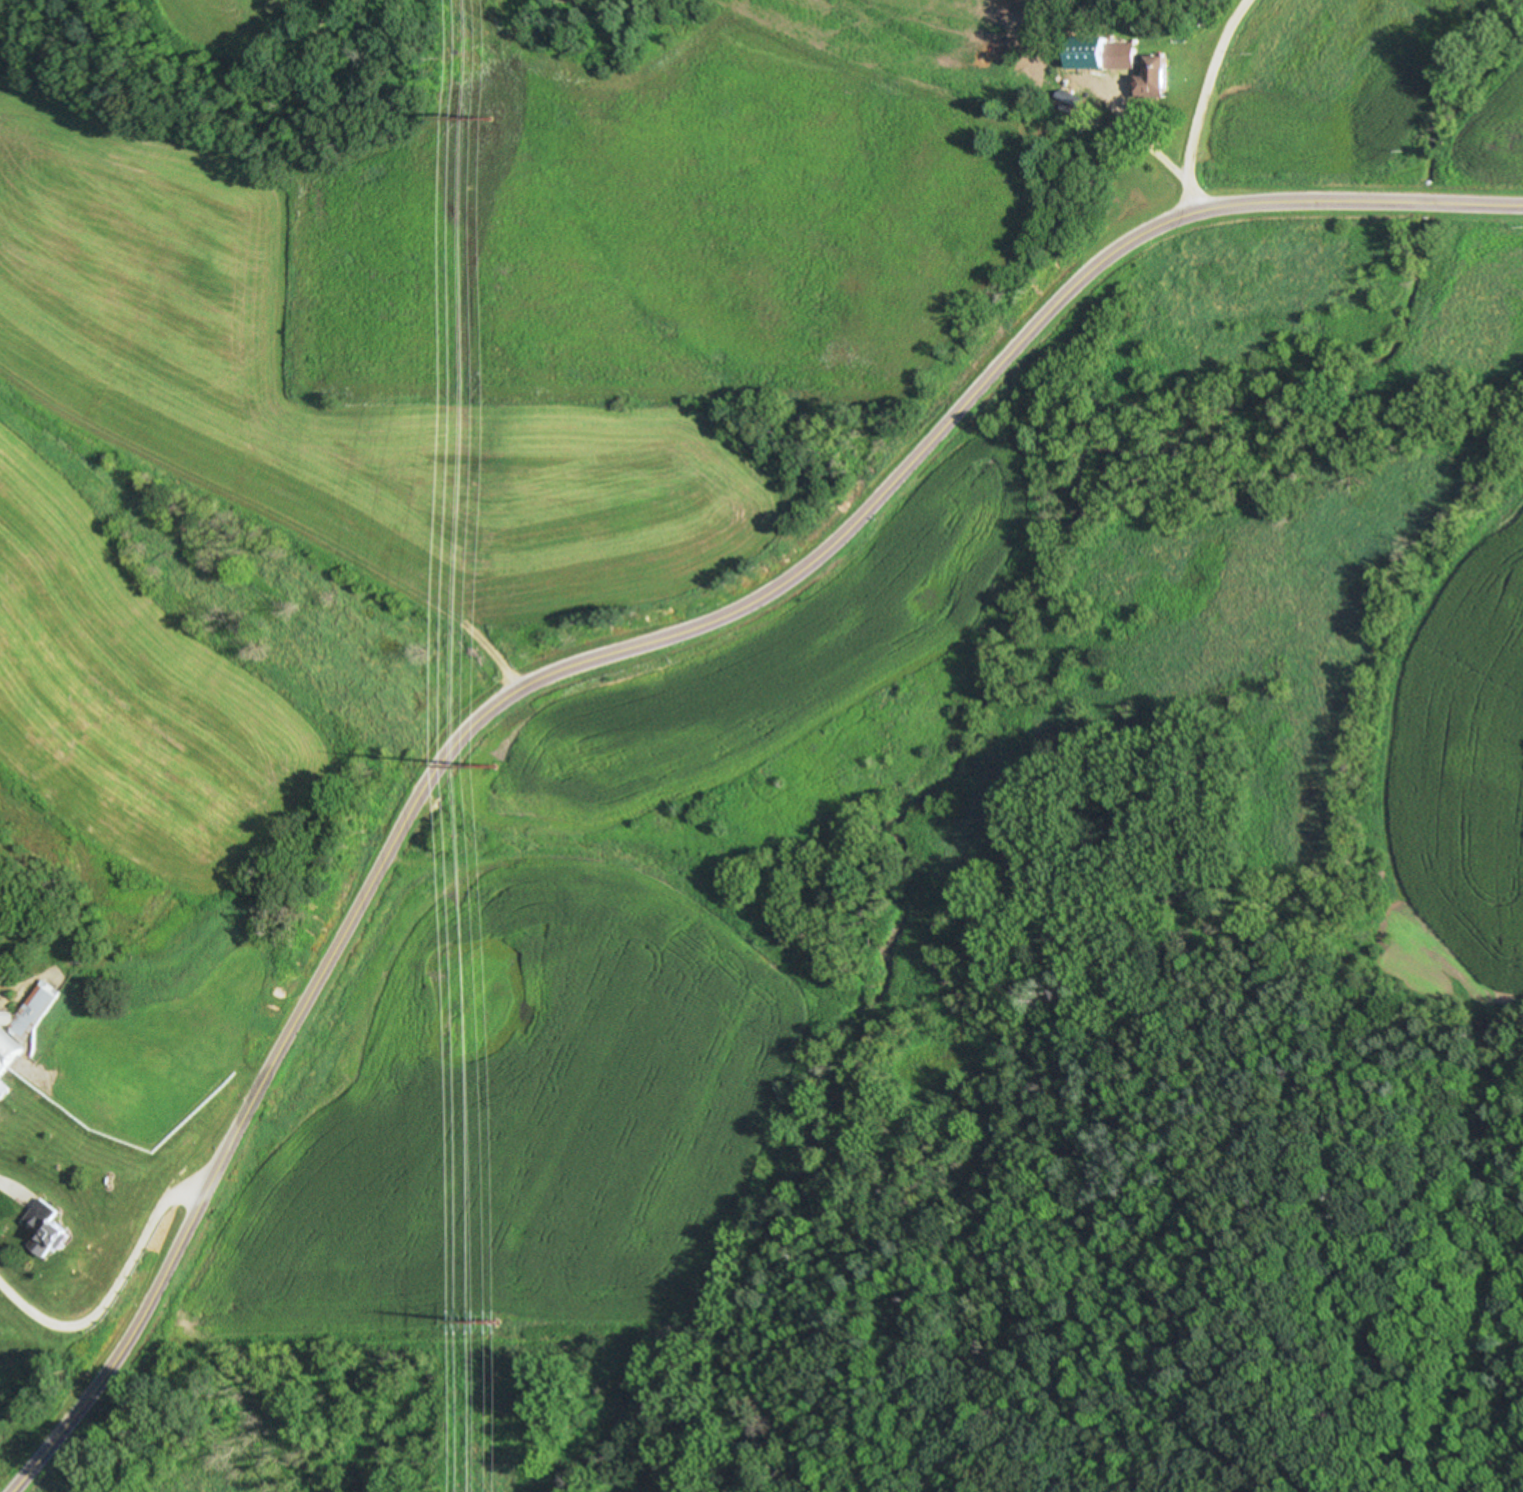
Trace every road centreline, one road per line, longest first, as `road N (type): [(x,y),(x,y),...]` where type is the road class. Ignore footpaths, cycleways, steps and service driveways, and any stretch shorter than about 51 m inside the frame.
road 1 (secondary): [(17,1491),(164,1302),(208,1181),(380,856),(437,762),(498,699),(752,610),(811,568),(1073,280),(1133,237),(1184,214),(1258,201),(1522,208)]
road 2 (residential): [(1184,214),(1179,173),(1206,58),(1239,0)]

